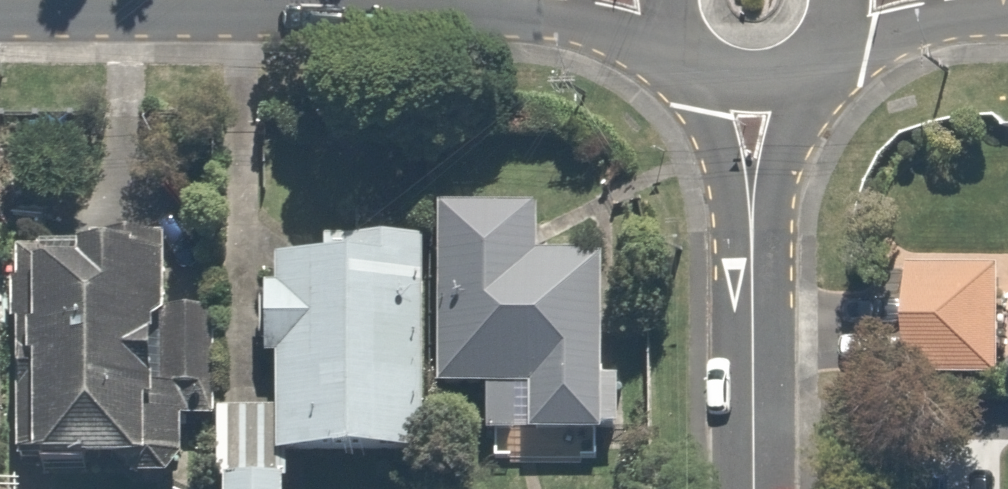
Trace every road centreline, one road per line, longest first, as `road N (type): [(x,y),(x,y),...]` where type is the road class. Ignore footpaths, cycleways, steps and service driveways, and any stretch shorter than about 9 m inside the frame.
road 1 (residential): [(751,80),(750,488)]
road 2 (tertiary): [(839,0),(823,45),(803,64),(751,80)]
road 3 (tertiary): [(751,80),(701,63),(683,44),(668,0)]

